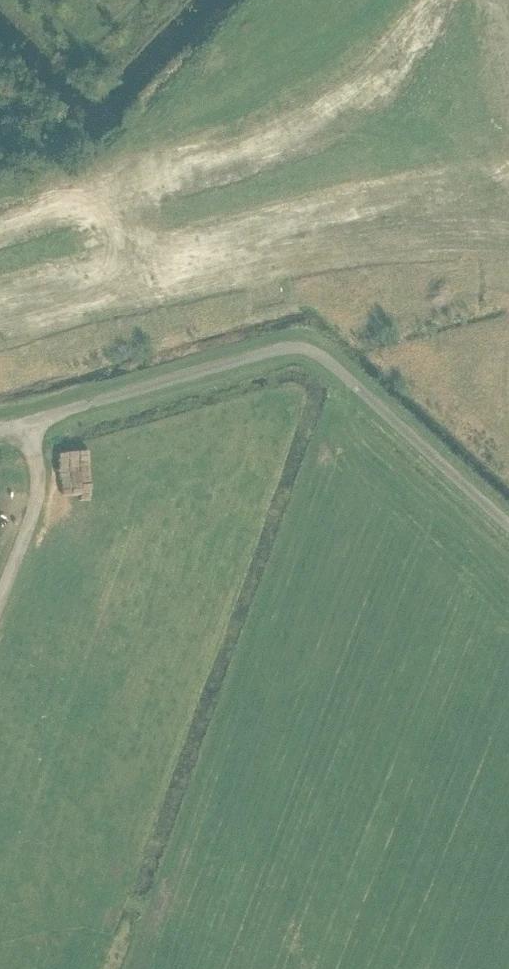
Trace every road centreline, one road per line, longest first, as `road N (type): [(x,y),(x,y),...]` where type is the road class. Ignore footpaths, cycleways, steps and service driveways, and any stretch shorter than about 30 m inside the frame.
road 1 (track): [(23,424),(301,347),(508,524)]
road 2 (unclassified): [(0,430),(23,424),(39,487),(0,600)]

